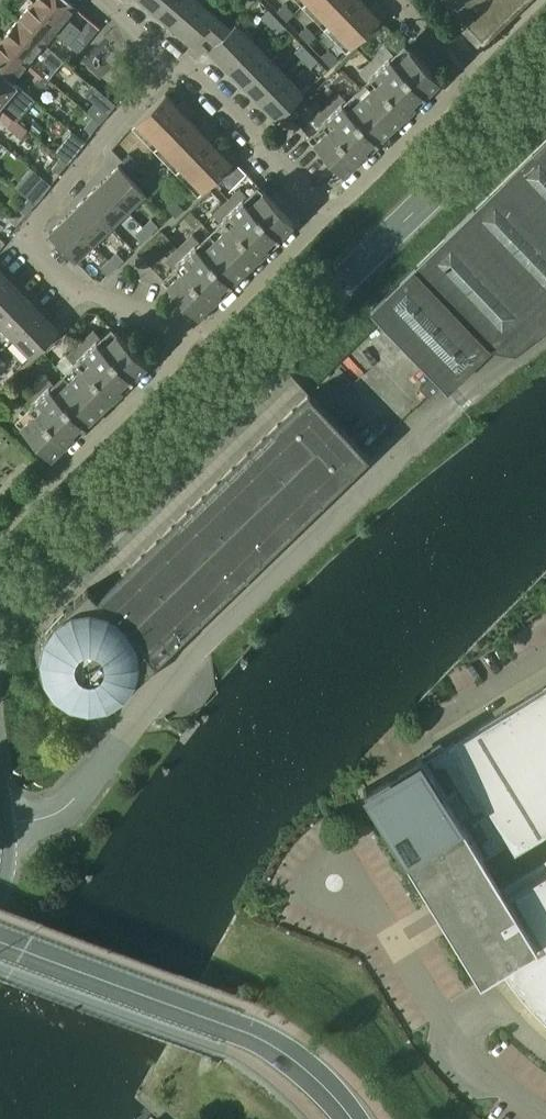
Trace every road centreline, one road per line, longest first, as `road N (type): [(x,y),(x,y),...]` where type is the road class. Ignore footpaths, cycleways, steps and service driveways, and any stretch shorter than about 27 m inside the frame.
road 1 (secondary): [(0,623),(20,593),(545,85)]
road 2 (unclassified): [(1,825),(63,810),(188,658),(456,401)]
road 3 (residential): [(183,330),(75,292),(24,240),(173,56)]
road 4 (secondary): [(351,1118),(270,1044),(0,939)]
road 5 (residential): [(397,0),(465,77),(328,216)]
road 6 (residential): [(0,533),(178,361),(183,330)]
road 7 (residential): [(328,216),(173,56)]
road 8 (residential): [(328,216),(218,324),(183,330)]

